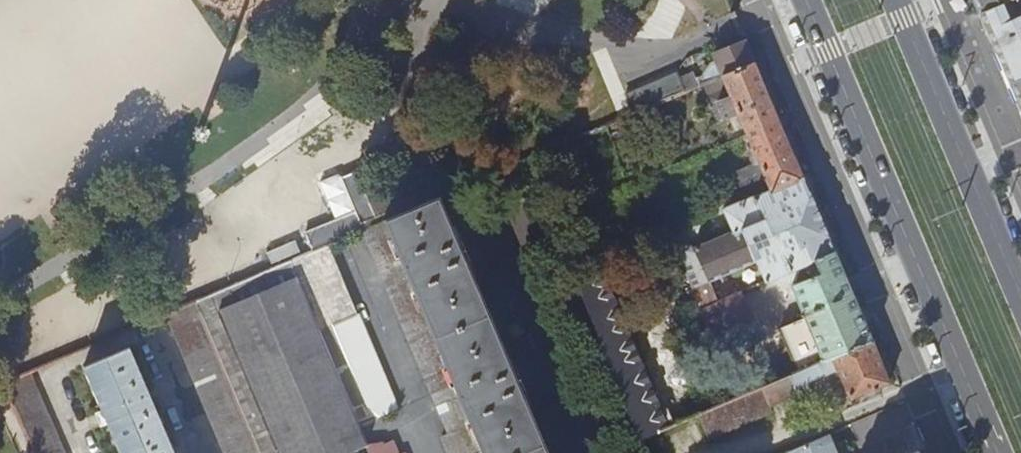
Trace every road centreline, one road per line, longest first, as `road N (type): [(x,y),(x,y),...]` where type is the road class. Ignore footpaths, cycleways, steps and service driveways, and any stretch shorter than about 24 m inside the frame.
road 1 (primary): [(806,0),(998,452)]
road 2 (primary): [(1020,295),(897,0)]

